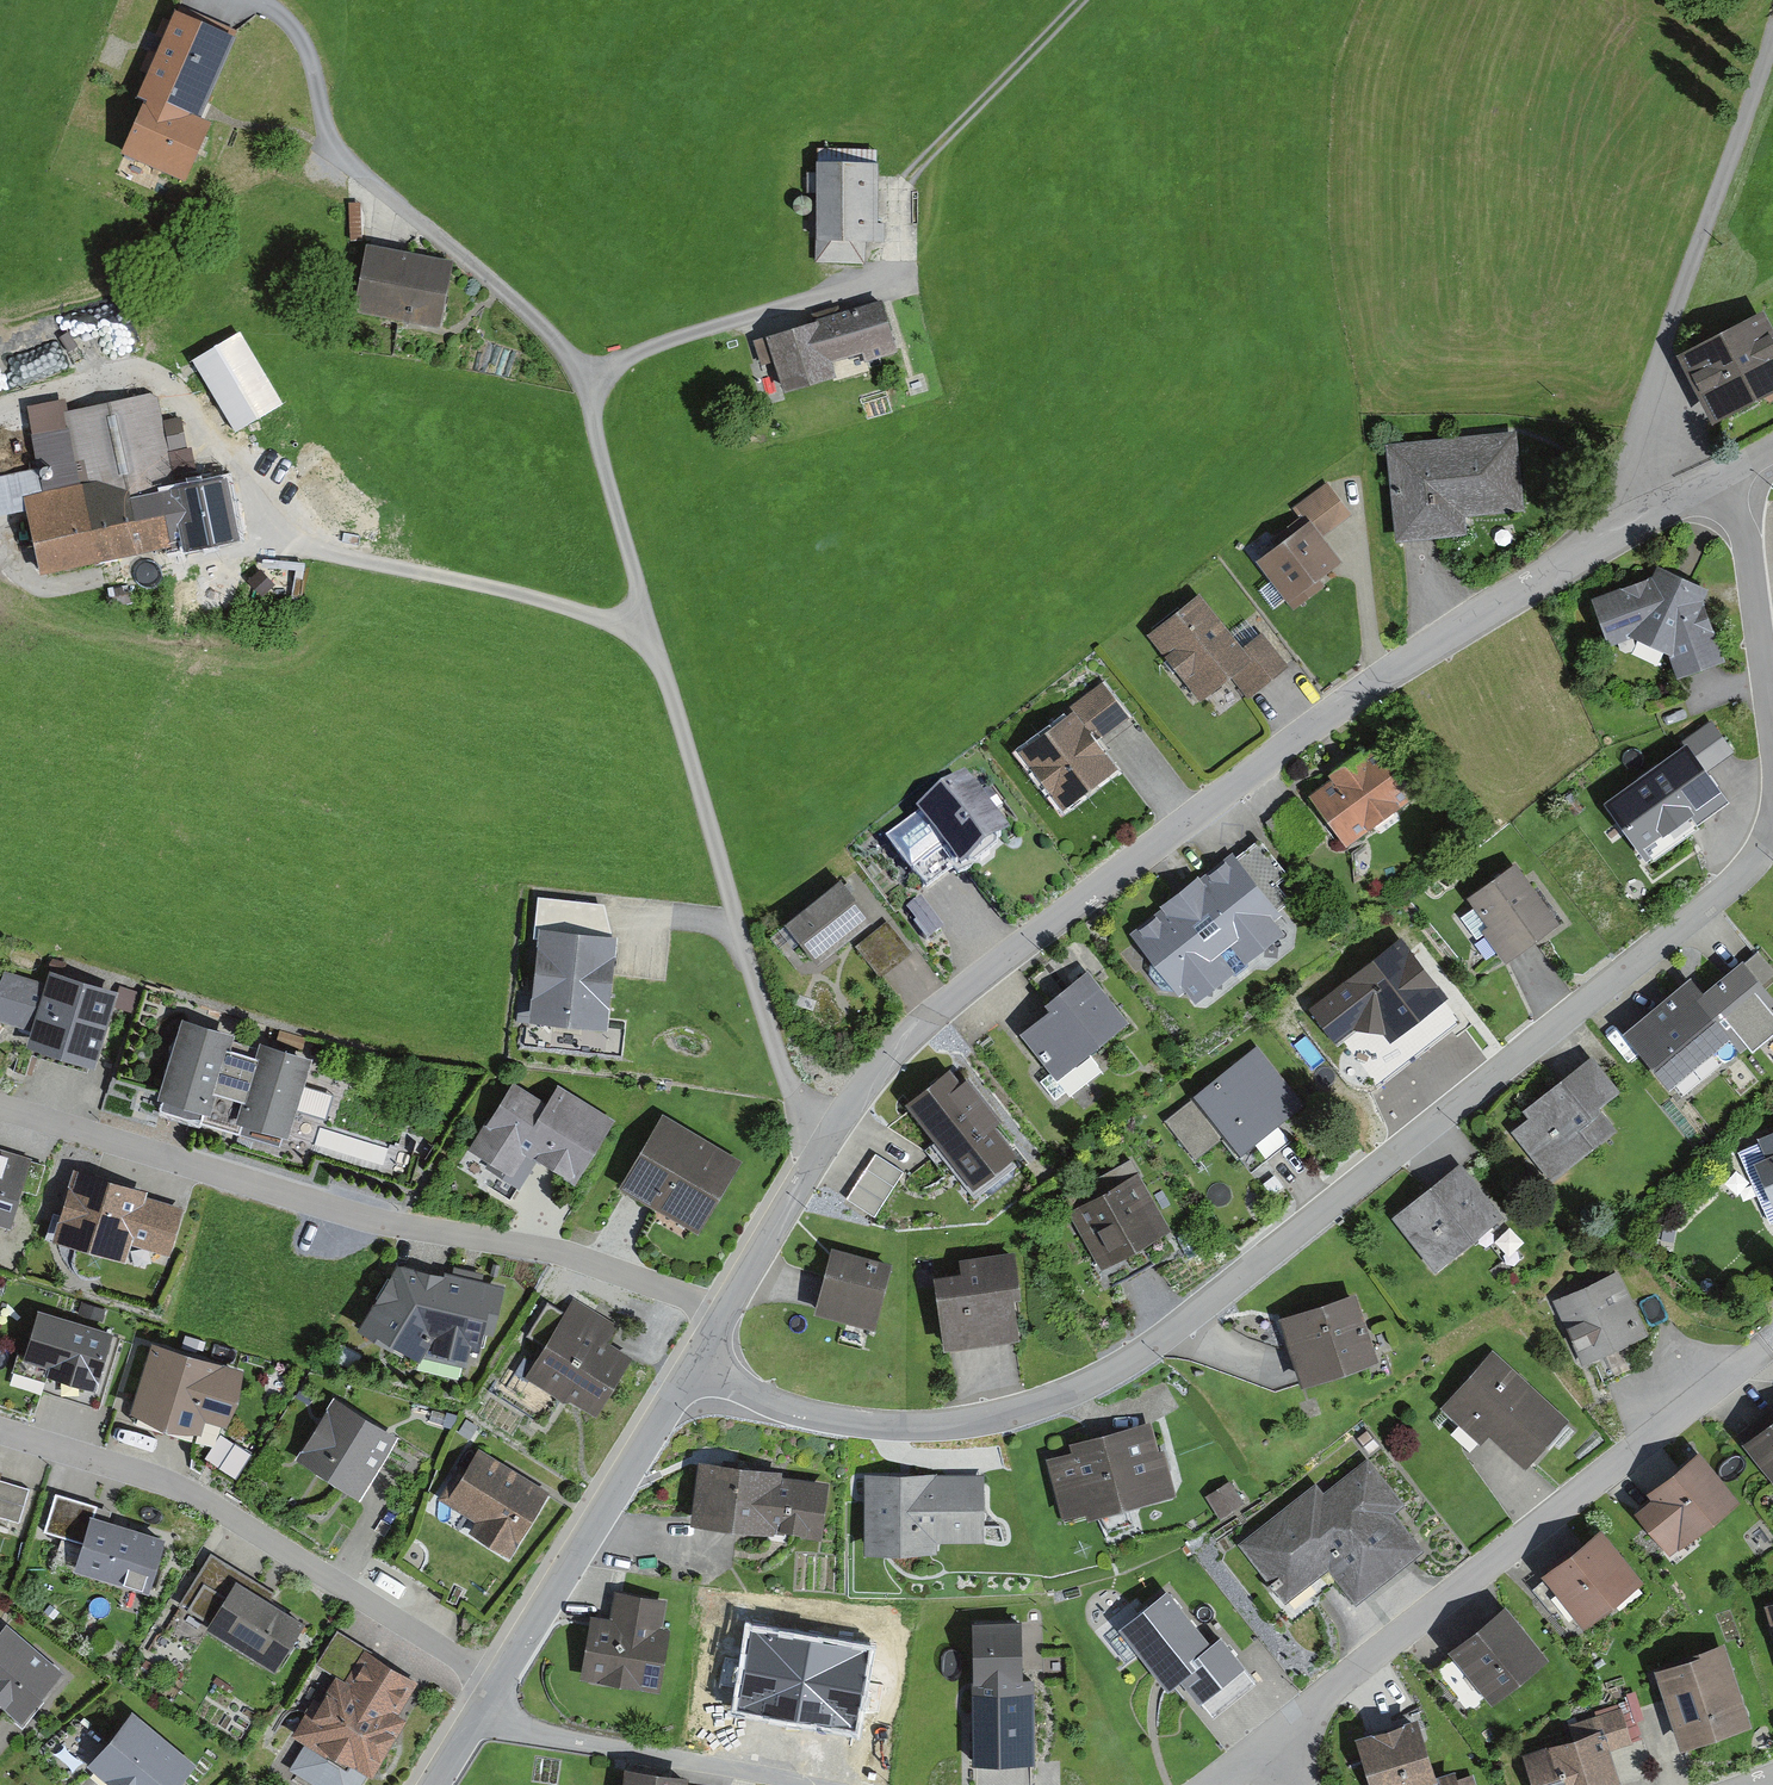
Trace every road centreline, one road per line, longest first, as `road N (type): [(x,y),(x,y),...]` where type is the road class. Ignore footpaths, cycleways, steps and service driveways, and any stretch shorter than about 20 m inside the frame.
road 1 (residential): [(1772,839),(1743,874),(1202,1313),(1110,1372),(1032,1407),(887,1428),(814,1417),(696,1365)]
road 2 (residential): [(827,1137),(908,1038),(1295,739),(1440,640),(1715,479)]
road 3 (residential): [(588,375),(647,623),(787,1078),(810,1127),(827,1137)]
road 4 (residential): [(0,1106),(384,1224),(573,1255),(722,1319)]
road 5 (track): [(0,557),(30,579),(56,586),(241,545),(286,546),(647,623)]
road 6 (residential): [(1764,1347),(1268,1743)]
road 7 (residential): [(0,1430),(185,1486),(498,1685)]
road 8 (residential): [(252,0),(300,37),(327,136),(343,158),(543,327),(588,375)]
road 9 (track): [(1772,34),(1639,431),(1645,489),(1658,509)]
road 10 (residential): [(498,1685),(696,1365)]
road 11 (track): [(1082,0),(900,187),(902,273)]
road 12 (residential): [(806,1784),(534,1733),(481,1713)]
road 13 (unclassified): [(902,273),(644,349),(588,375)]
road 14 (residential): [(1715,479),(1744,534),(1772,733)]
road 15 (residential): [(722,1319),(827,1137)]

